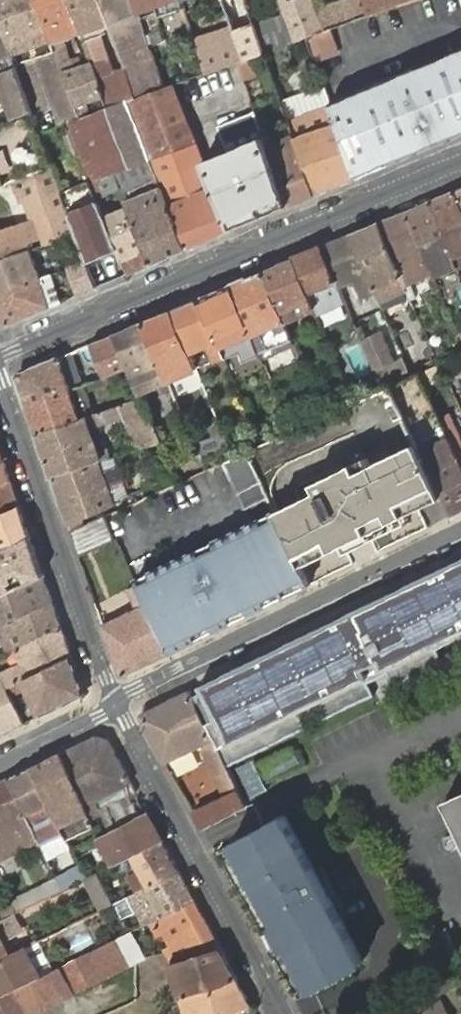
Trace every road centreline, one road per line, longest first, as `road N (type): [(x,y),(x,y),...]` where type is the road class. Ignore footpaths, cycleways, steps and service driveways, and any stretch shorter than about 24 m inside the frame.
road 1 (residential): [(0,355),(460,162)]
road 2 (residential): [(460,535),(116,703)]
road 3 (residential): [(285,1013),(116,703)]
road 4 (residential): [(0,385),(116,703)]
road 5 (residential): [(116,703),(0,762)]

